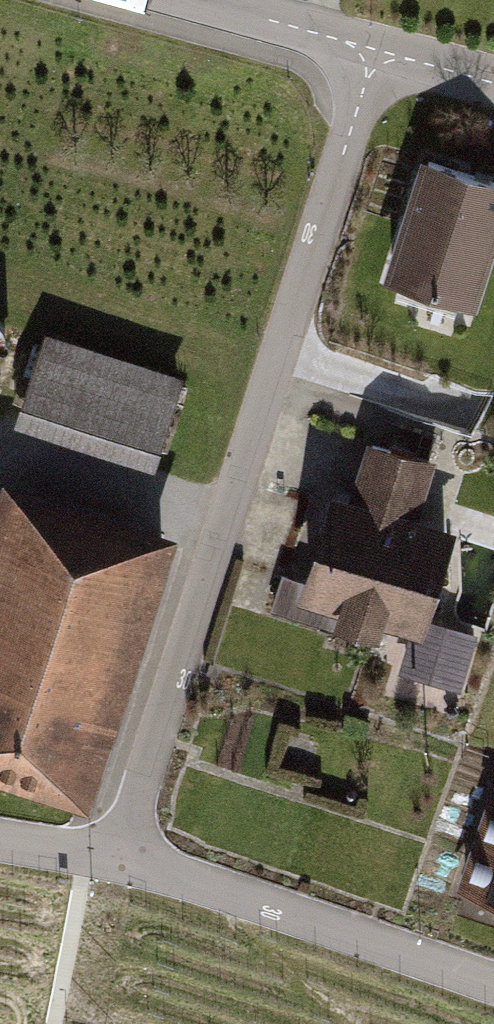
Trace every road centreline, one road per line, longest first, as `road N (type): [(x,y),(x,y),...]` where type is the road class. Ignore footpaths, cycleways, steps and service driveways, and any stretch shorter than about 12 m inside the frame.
road 1 (residential): [(374,50),(116,857)]
road 2 (residential): [(116,857),(493,985)]
road 3 (tertiary): [(374,50),(192,0)]
road 4 (tertiary): [(493,85),(374,50)]

